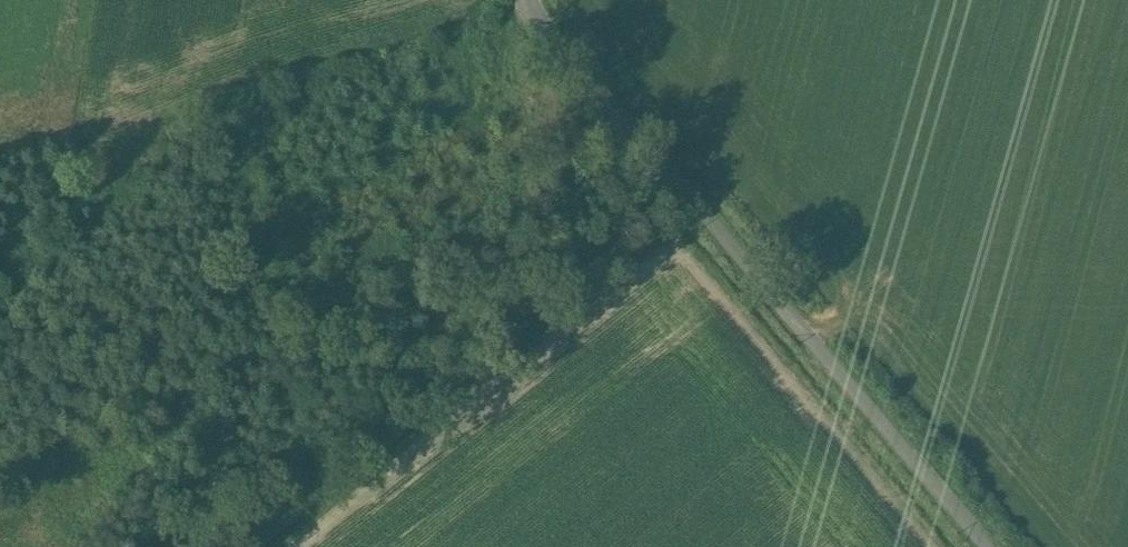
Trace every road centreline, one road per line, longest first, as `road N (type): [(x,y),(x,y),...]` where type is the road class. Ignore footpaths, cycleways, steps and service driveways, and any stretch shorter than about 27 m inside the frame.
road 1 (unclassified): [(536,0),(537,14),(988,546)]

